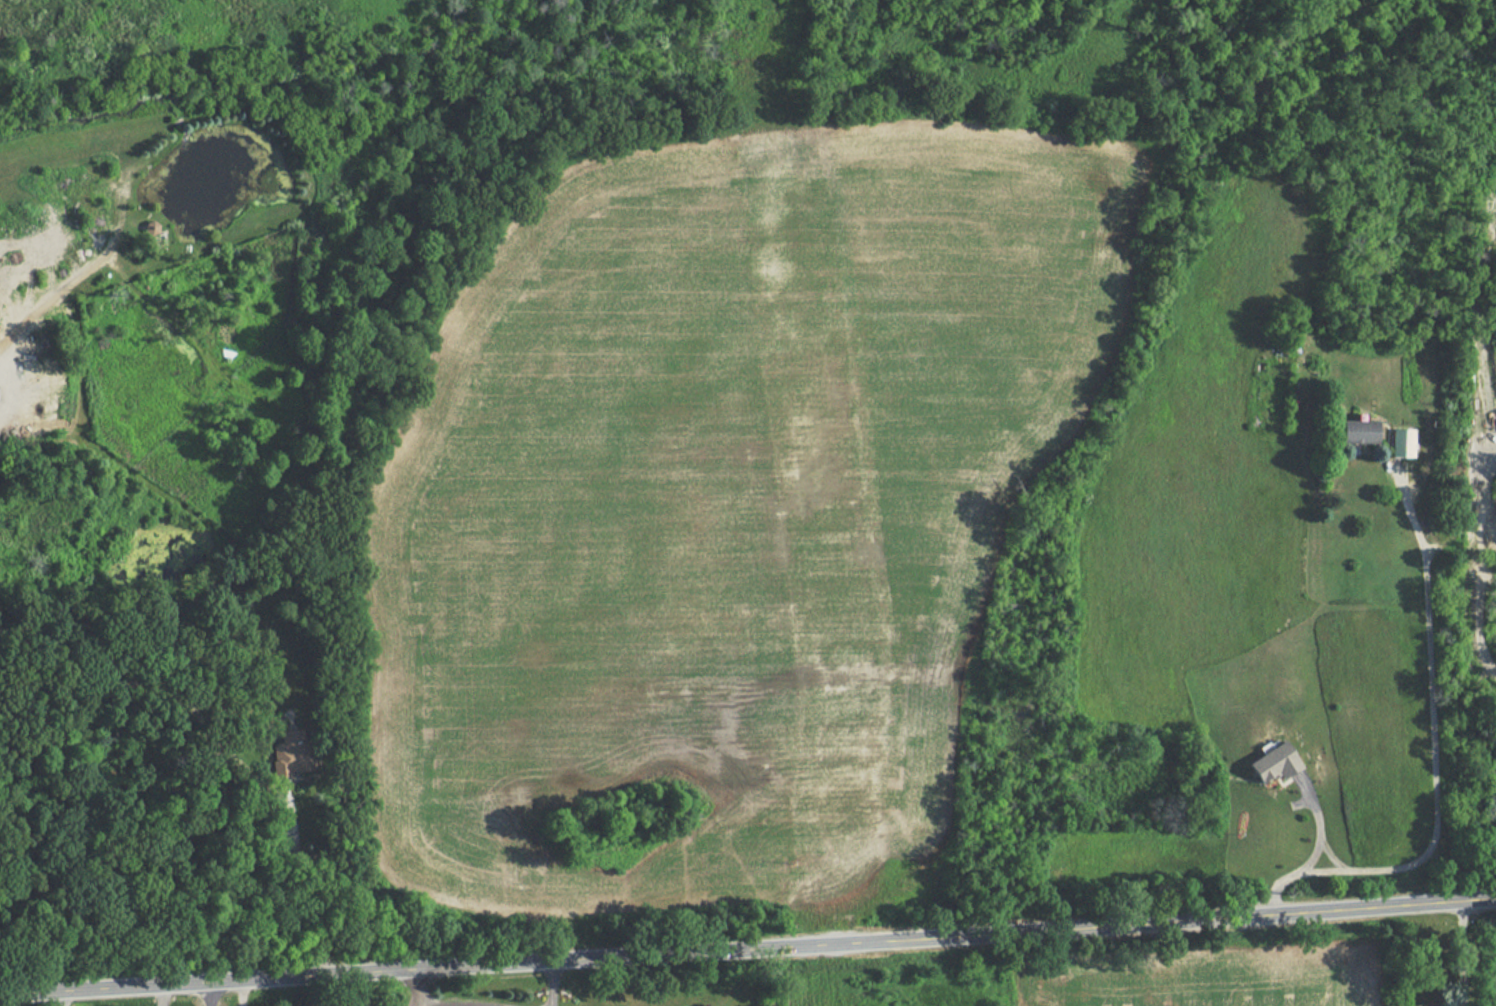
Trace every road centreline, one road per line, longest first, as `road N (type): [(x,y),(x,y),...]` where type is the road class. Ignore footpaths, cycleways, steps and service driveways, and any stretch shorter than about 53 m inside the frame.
road 1 (secondary): [(1495,895),(0,996)]

